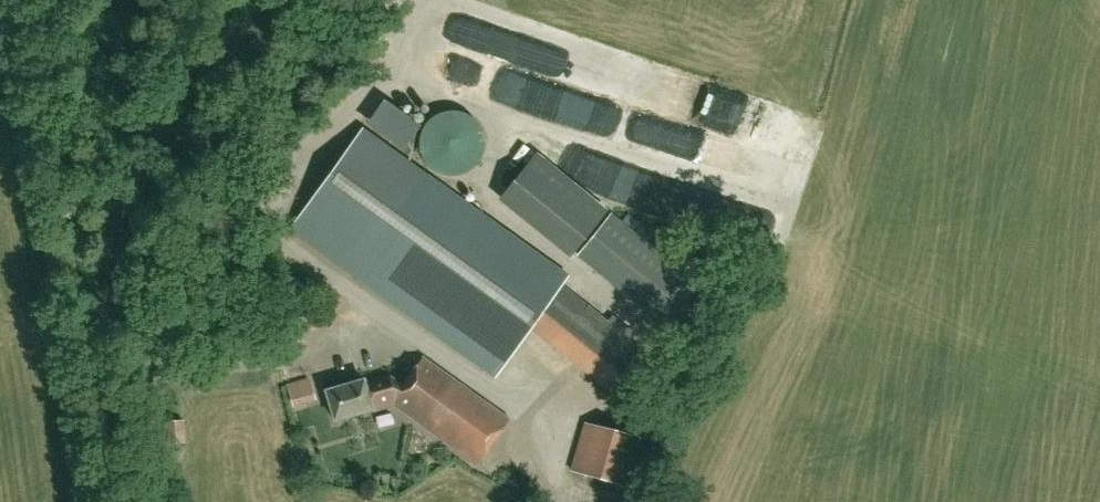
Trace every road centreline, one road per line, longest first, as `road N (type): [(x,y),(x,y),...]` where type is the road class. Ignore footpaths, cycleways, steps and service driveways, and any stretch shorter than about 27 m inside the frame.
road 1 (unclassified): [(90,501),(16,0)]

